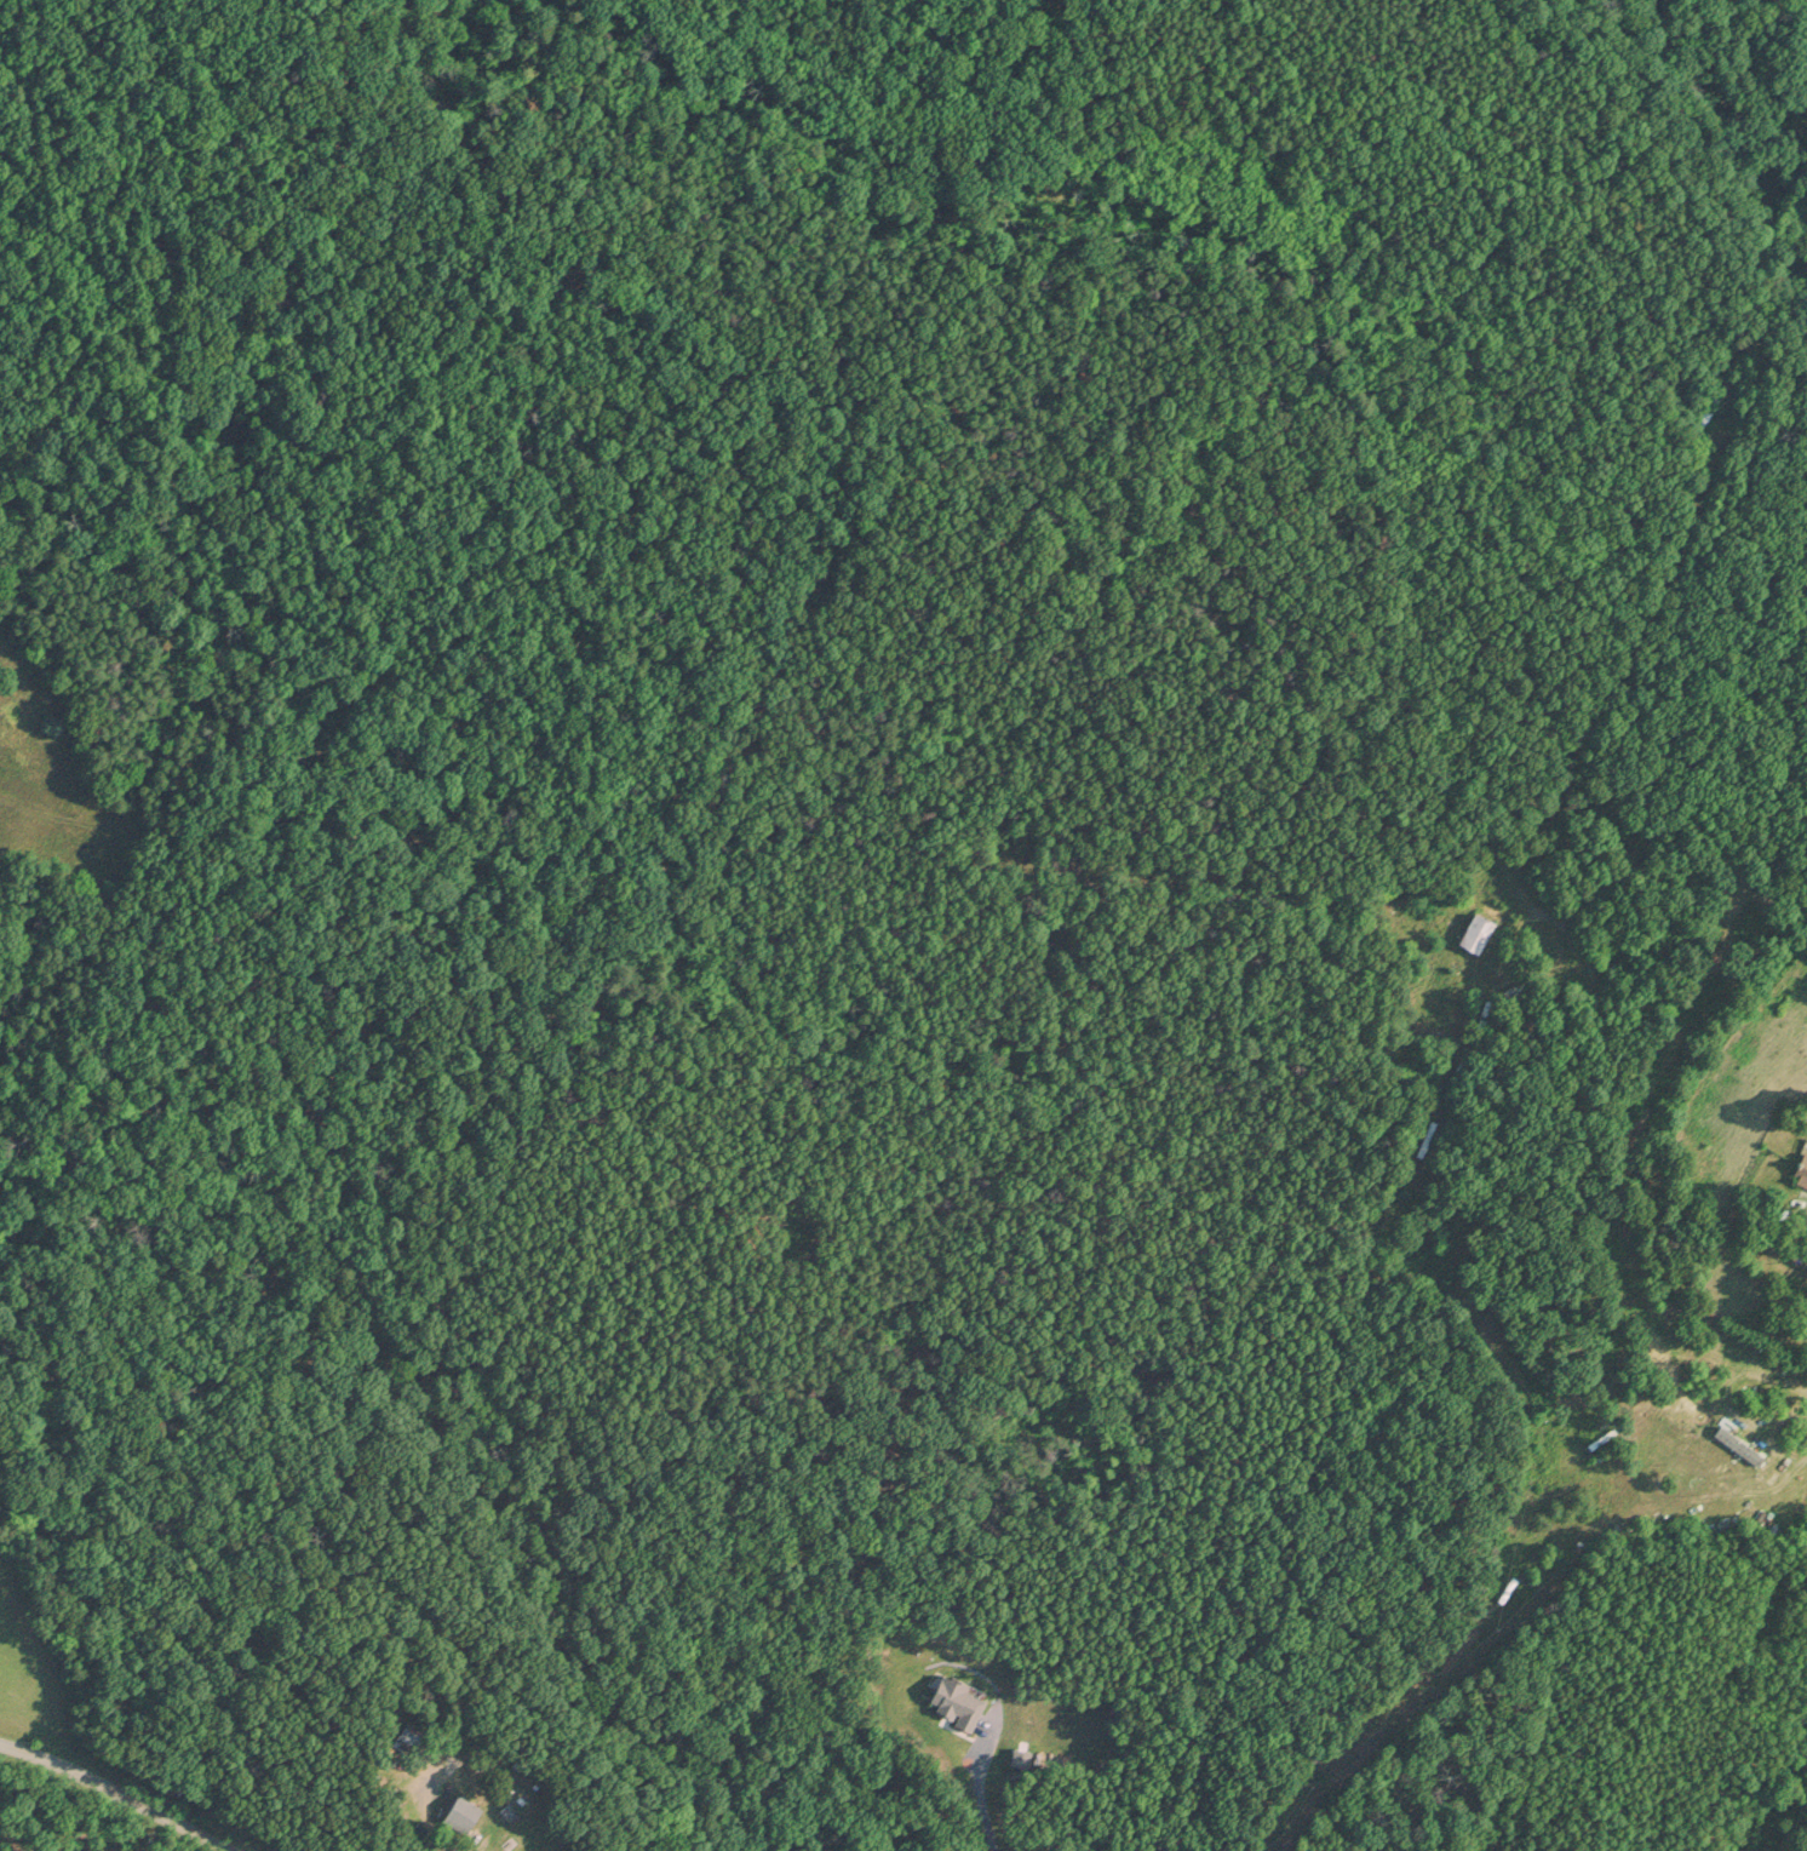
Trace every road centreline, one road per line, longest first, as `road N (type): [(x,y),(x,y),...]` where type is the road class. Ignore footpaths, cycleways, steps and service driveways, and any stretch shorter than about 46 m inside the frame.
road 1 (residential): [(1276,1850),(1349,1746),(1453,1647),(1560,1529),(1650,1462),(1668,1431),(1667,1357),(1619,1268),(1611,1230),(1622,1125),(1614,1051),(1594,979),(1521,859),(1525,835),(1726,414)]
road 2 (residential): [(238,1850),(71,1766),(0,1740)]

